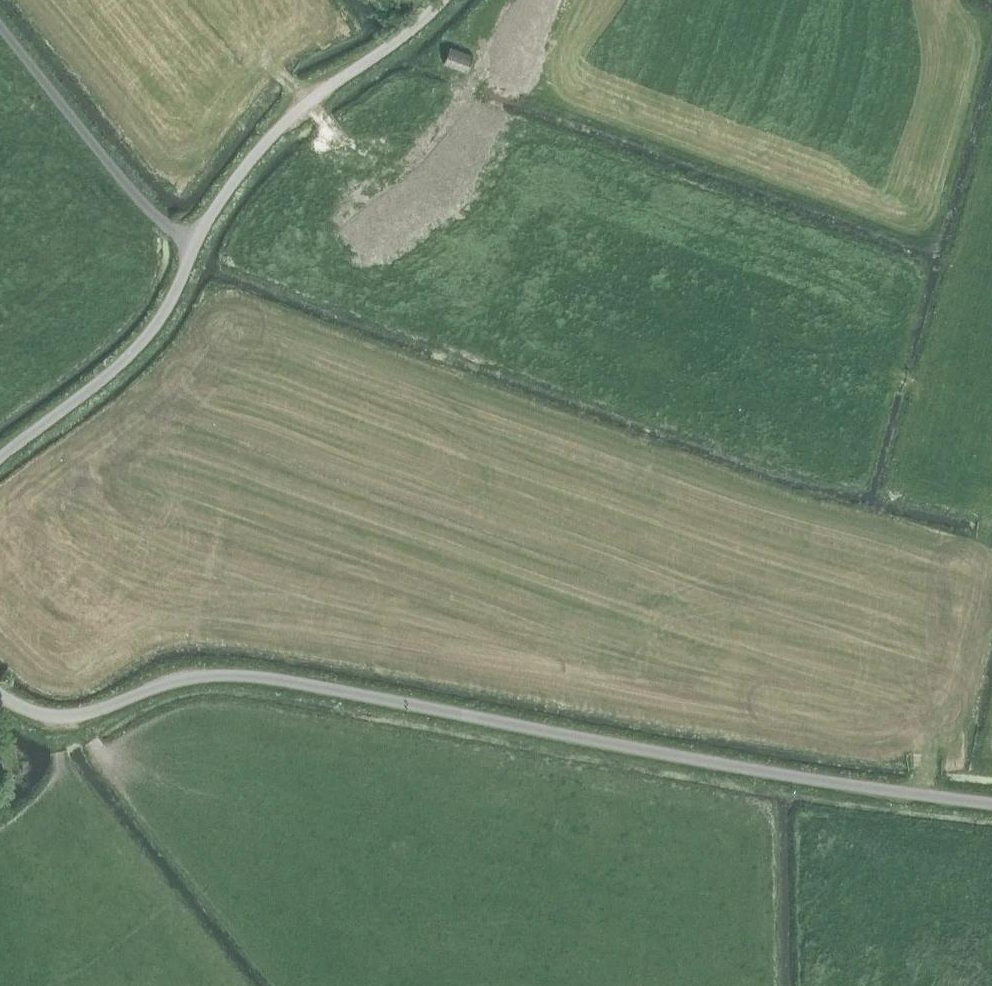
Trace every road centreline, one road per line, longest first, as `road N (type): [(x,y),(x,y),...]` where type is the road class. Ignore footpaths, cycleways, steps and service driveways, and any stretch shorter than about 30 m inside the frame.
road 1 (unclassified): [(991,804),(799,781),(220,678),(191,678),(71,720),(39,720),(0,700)]
road 2 (unclassified): [(0,455),(145,337),(193,241),(259,147),(440,0)]

